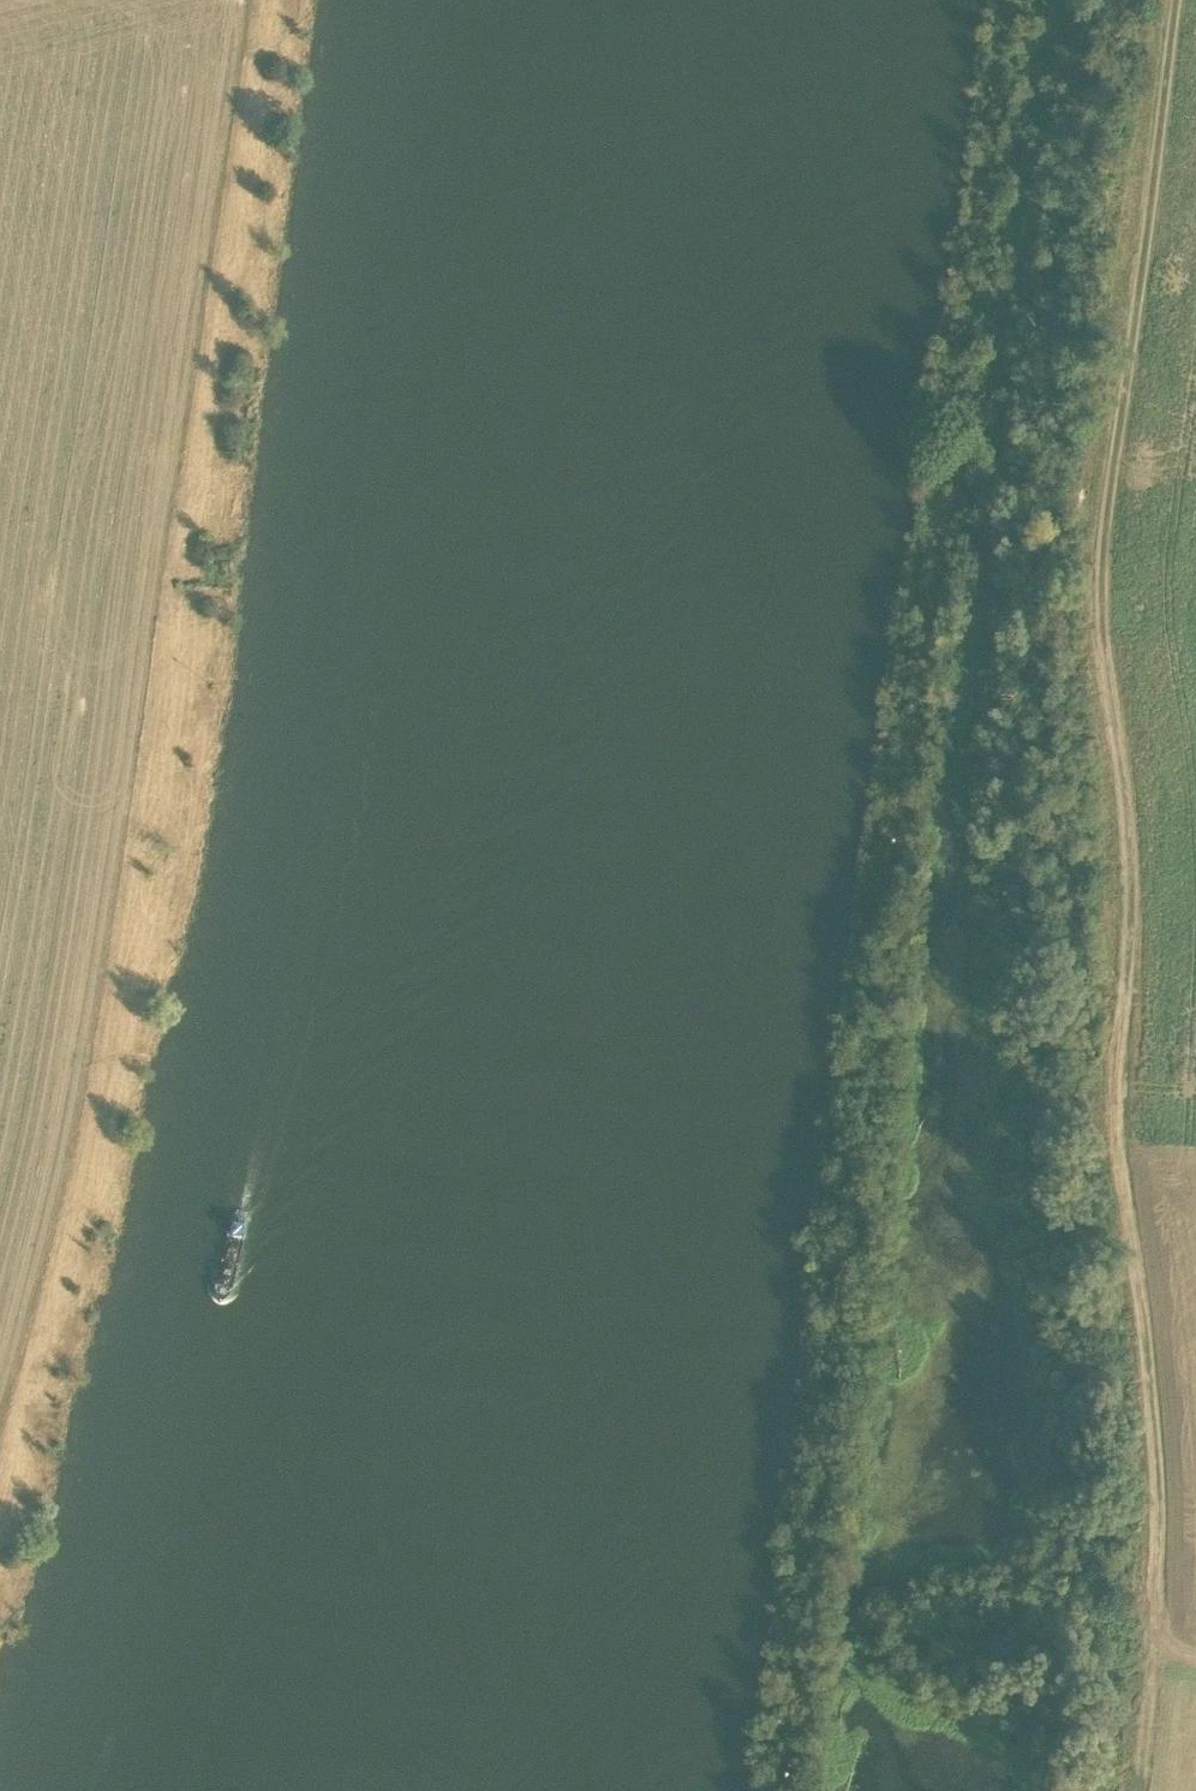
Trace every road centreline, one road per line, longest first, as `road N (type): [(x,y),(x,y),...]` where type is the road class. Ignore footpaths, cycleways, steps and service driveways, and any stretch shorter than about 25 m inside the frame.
road 1 (track): [(1177,0),(1101,545),(1100,609),(1131,820),(1134,899),(1118,1111),(1159,1506),(1156,1655)]
road 2 (track): [(1156,1655),(1144,1790)]

